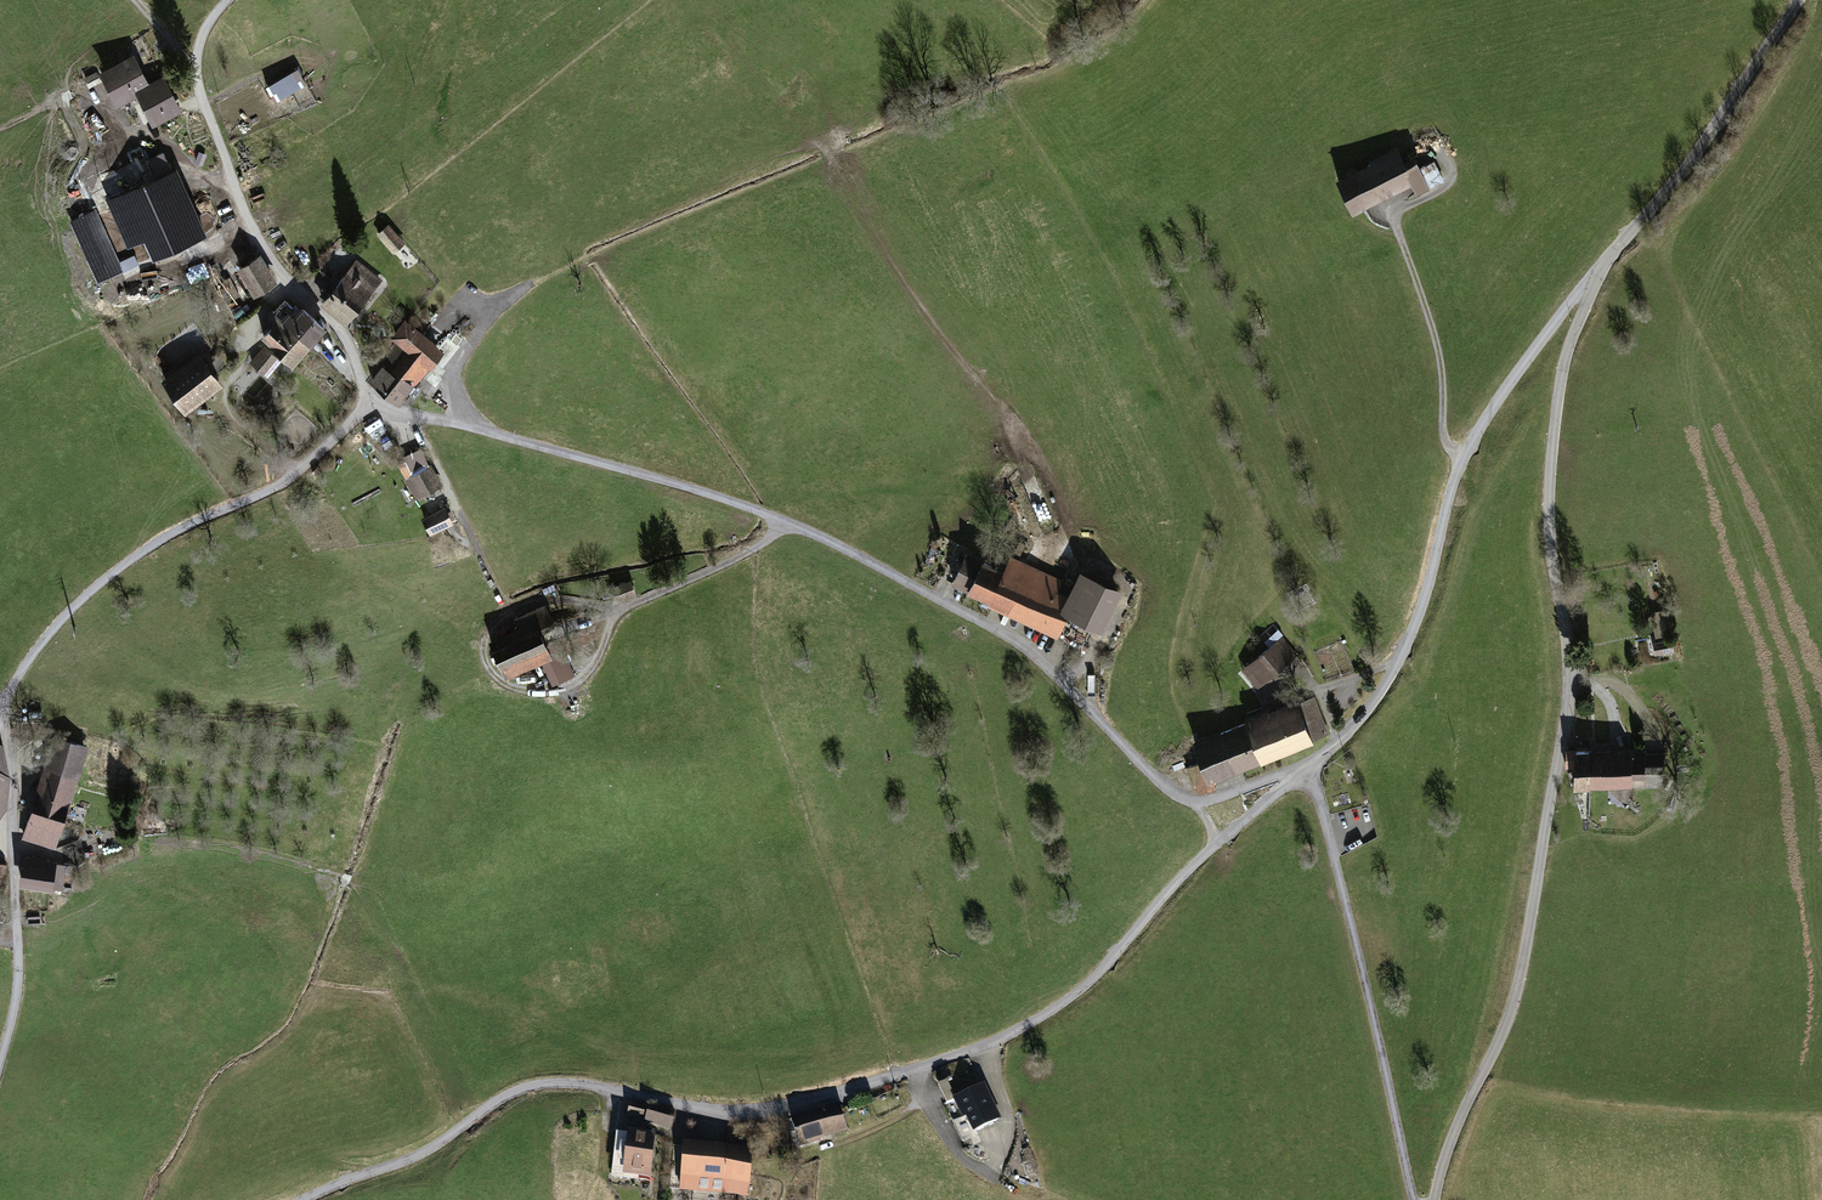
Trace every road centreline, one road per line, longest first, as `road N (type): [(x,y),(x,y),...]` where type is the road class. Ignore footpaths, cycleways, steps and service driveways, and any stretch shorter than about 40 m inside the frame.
road 1 (unclassified): [(1219,842),(1101,972),(1026,1027),(934,1065),(803,1105),(704,1110),(614,1089),(532,1084),(509,1092),(428,1150),(302,1199)]
road 2 (unclassified): [(1435,1199),(1465,1107),(1515,1013),(1560,753),(1571,661),(1550,517),(1563,387),(1590,283)]
road 3 (unclassified): [(372,401),(836,542),(1037,658),(1160,784),(1195,800)]
road 4 (unclassified): [(0,1069),(19,959),(5,707),(20,675),(52,628),(120,568),(164,537),(273,492),(372,401)]
road 5 (unclassified): [(1590,283),(1460,458),(1420,617),(1379,698),(1313,765)]
road 6 (unclassified): [(372,401),(345,334),(275,271),(218,138),(197,51),(228,0)]
road 7 (track): [(1095,714),(1091,668),(1128,583),(1075,548),(1024,429),(1007,411)]
road 8 (unclassified): [(1797,0),(1691,163),(1590,283)]
road 9 (track): [(13,846),(52,852),(166,839),(226,844),(333,873)]
road 10 (track): [(618,611),(543,599),(506,613),(484,641),(487,668),(525,691),(581,683),(598,656)]
road 11 (track): [(598,656),(618,611),(762,544),(783,520)]
road 12 (unclassified): [(1195,800),(1313,765)]
road 13 (unclassified): [(1313,765),(1219,842)]

